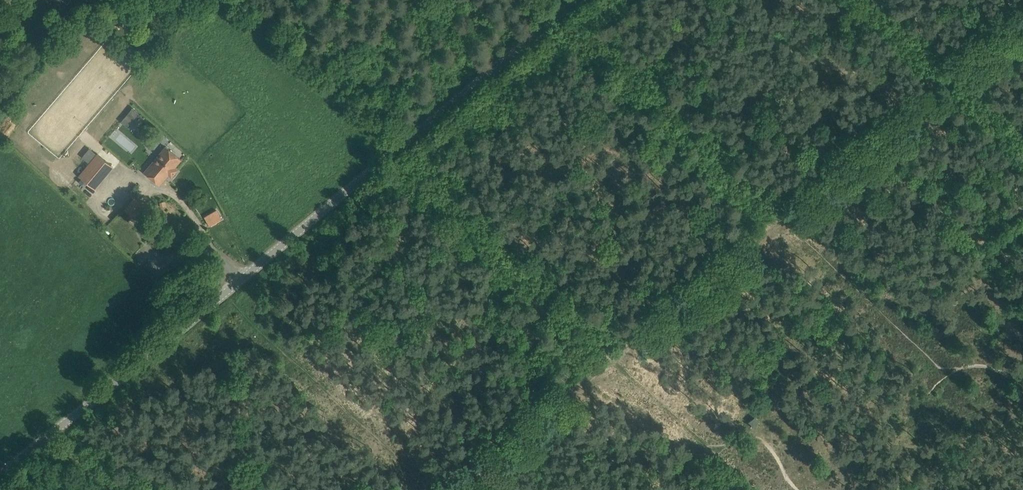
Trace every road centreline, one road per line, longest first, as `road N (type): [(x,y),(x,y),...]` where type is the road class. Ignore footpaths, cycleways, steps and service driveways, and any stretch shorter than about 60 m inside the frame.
road 1 (unclassified): [(0,473),(577,0)]
road 2 (track): [(407,141),(242,0)]

